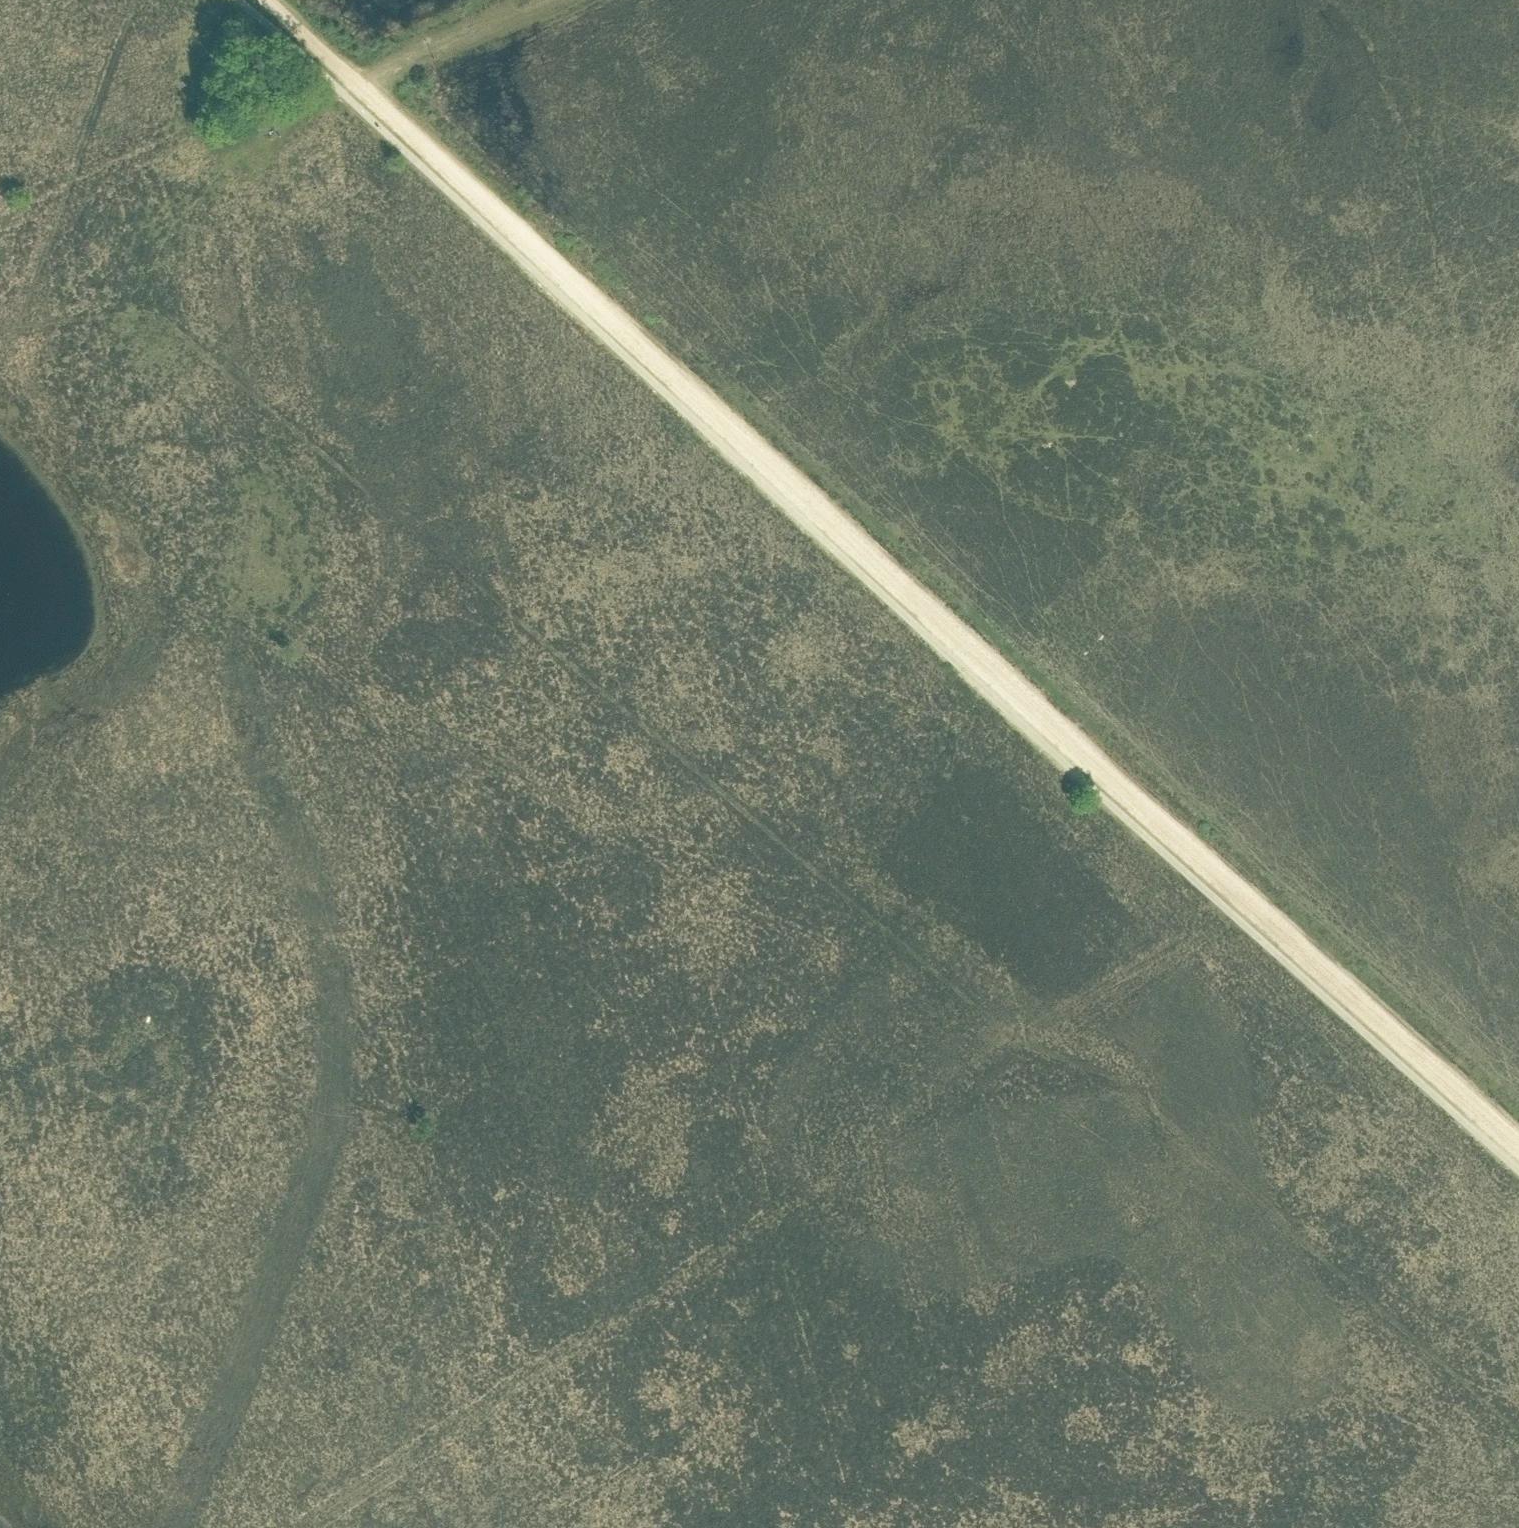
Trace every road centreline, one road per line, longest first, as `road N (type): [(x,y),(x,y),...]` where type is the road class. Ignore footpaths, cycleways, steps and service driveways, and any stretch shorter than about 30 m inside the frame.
road 1 (track): [(1518,1131),(268,0)]
road 2 (track): [(340,90),(533,0)]

